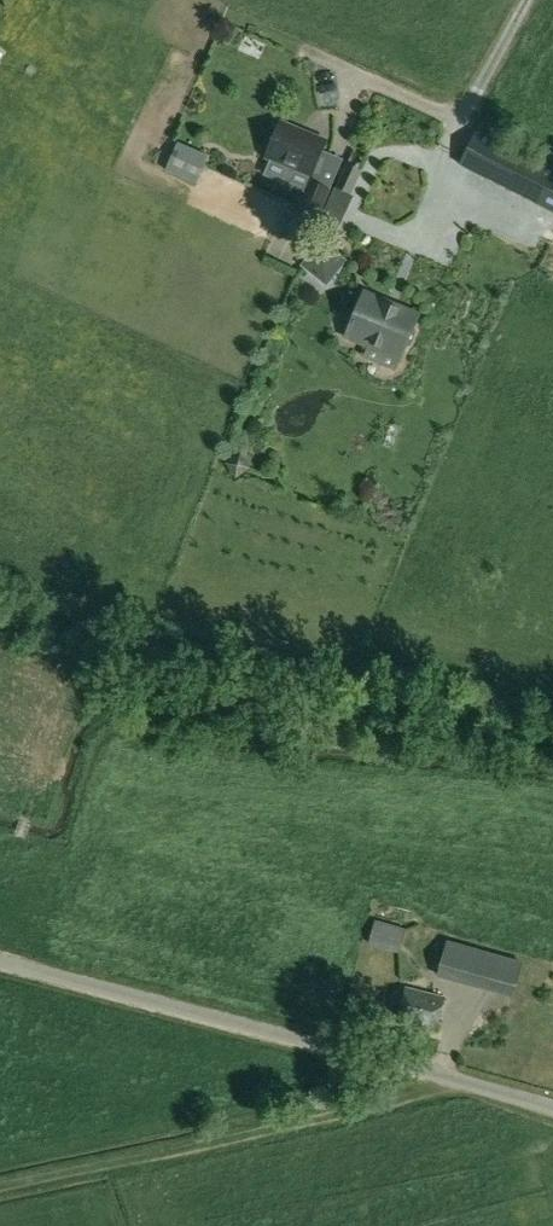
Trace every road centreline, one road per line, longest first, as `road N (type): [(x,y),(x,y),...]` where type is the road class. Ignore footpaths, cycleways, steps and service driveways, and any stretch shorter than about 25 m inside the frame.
road 1 (unclassified): [(552,1108),(0,961)]
road 2 (track): [(0,1187),(465,1082)]
road 3 (track): [(529,0),(461,122)]

